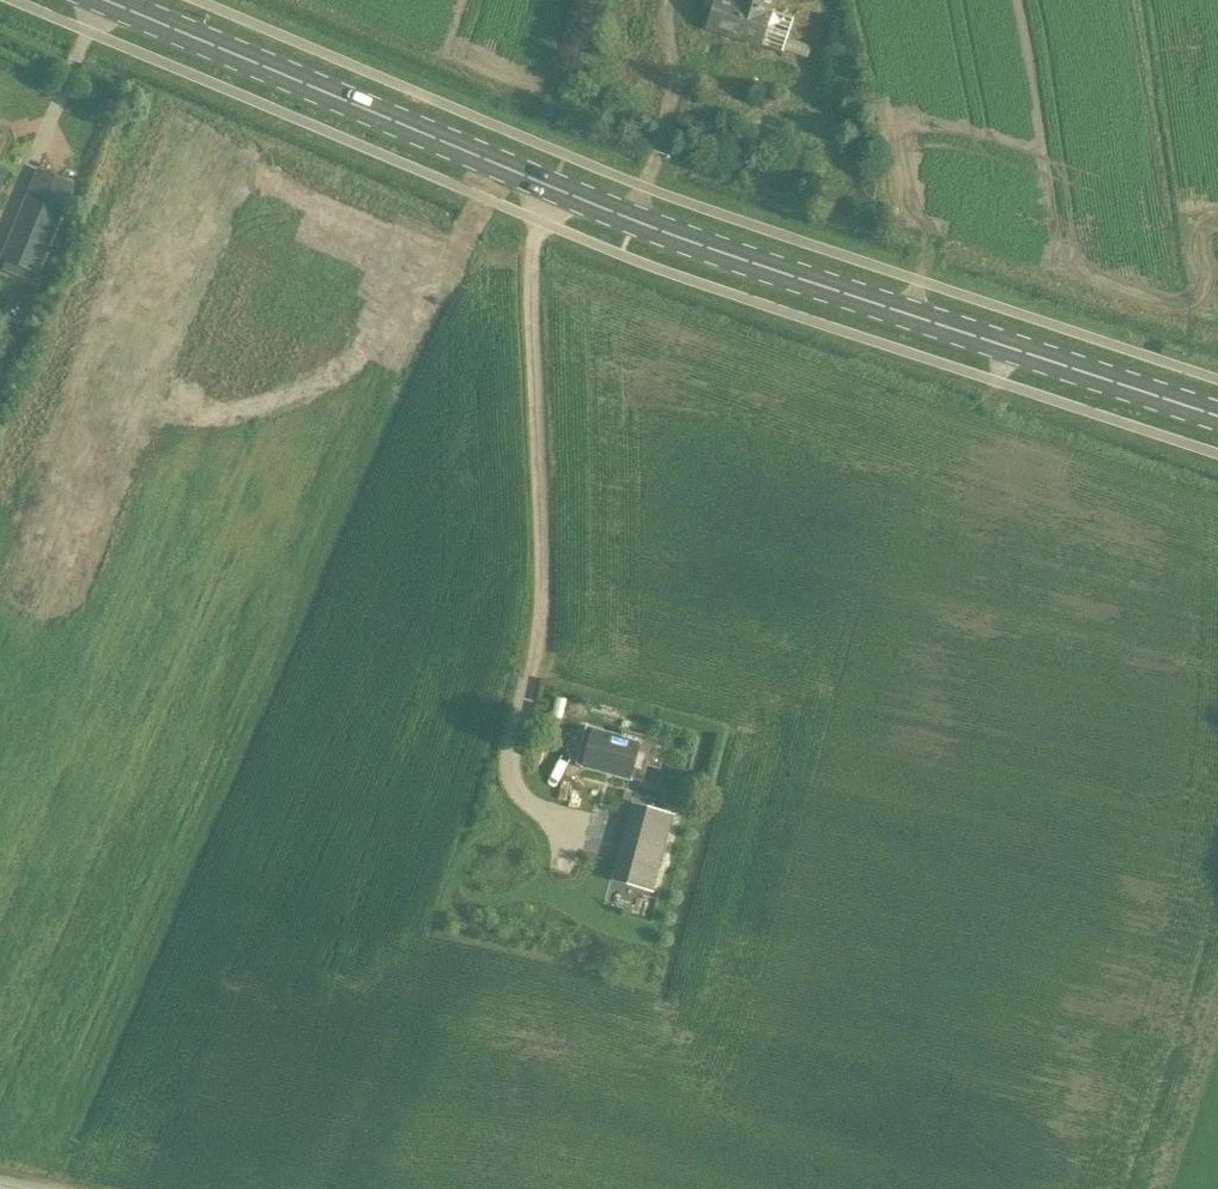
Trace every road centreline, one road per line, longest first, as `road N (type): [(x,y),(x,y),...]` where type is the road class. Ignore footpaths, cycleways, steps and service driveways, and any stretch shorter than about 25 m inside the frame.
road 1 (primary): [(1217,415),(643,224),(106,0)]

